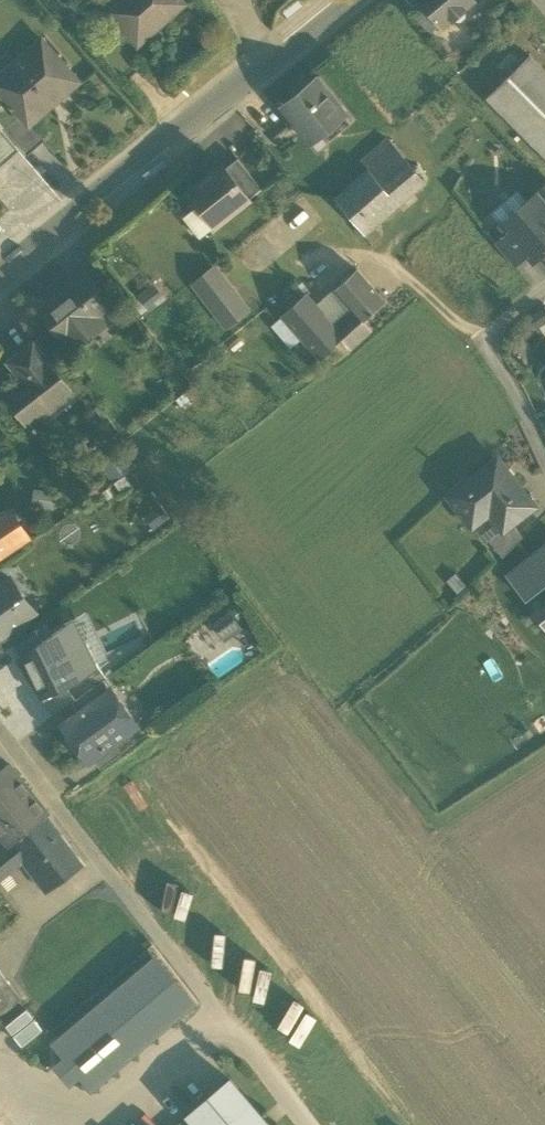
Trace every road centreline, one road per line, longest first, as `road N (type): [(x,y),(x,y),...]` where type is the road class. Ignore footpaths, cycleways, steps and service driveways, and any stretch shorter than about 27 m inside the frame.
road 1 (residential): [(0,732),(303,1124)]
road 2 (tertiary): [(0,280),(353,0)]
road 3 (residential): [(482,339),(544,455)]

